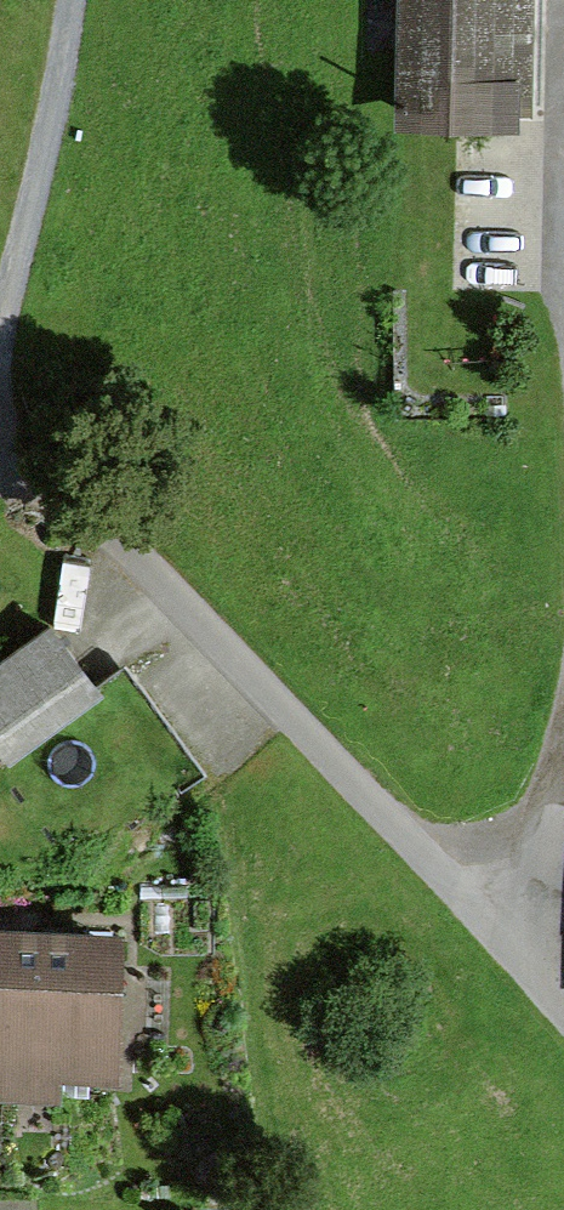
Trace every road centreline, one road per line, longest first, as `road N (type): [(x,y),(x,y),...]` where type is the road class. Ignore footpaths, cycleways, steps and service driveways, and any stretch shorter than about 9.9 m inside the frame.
road 1 (residential): [(563,1011),(108,533),(49,495),(0,484)]
road 2 (track): [(563,699),(498,942)]
road 3 (track): [(65,0),(15,246)]

